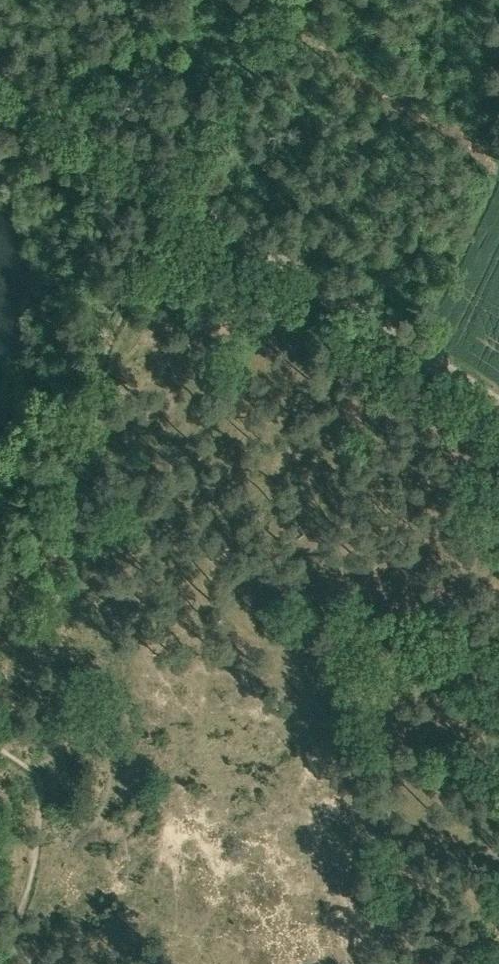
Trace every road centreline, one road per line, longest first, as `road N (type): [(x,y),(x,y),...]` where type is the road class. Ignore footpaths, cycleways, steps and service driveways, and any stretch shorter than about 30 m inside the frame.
road 1 (unclassified): [(498,403),(0,75)]

